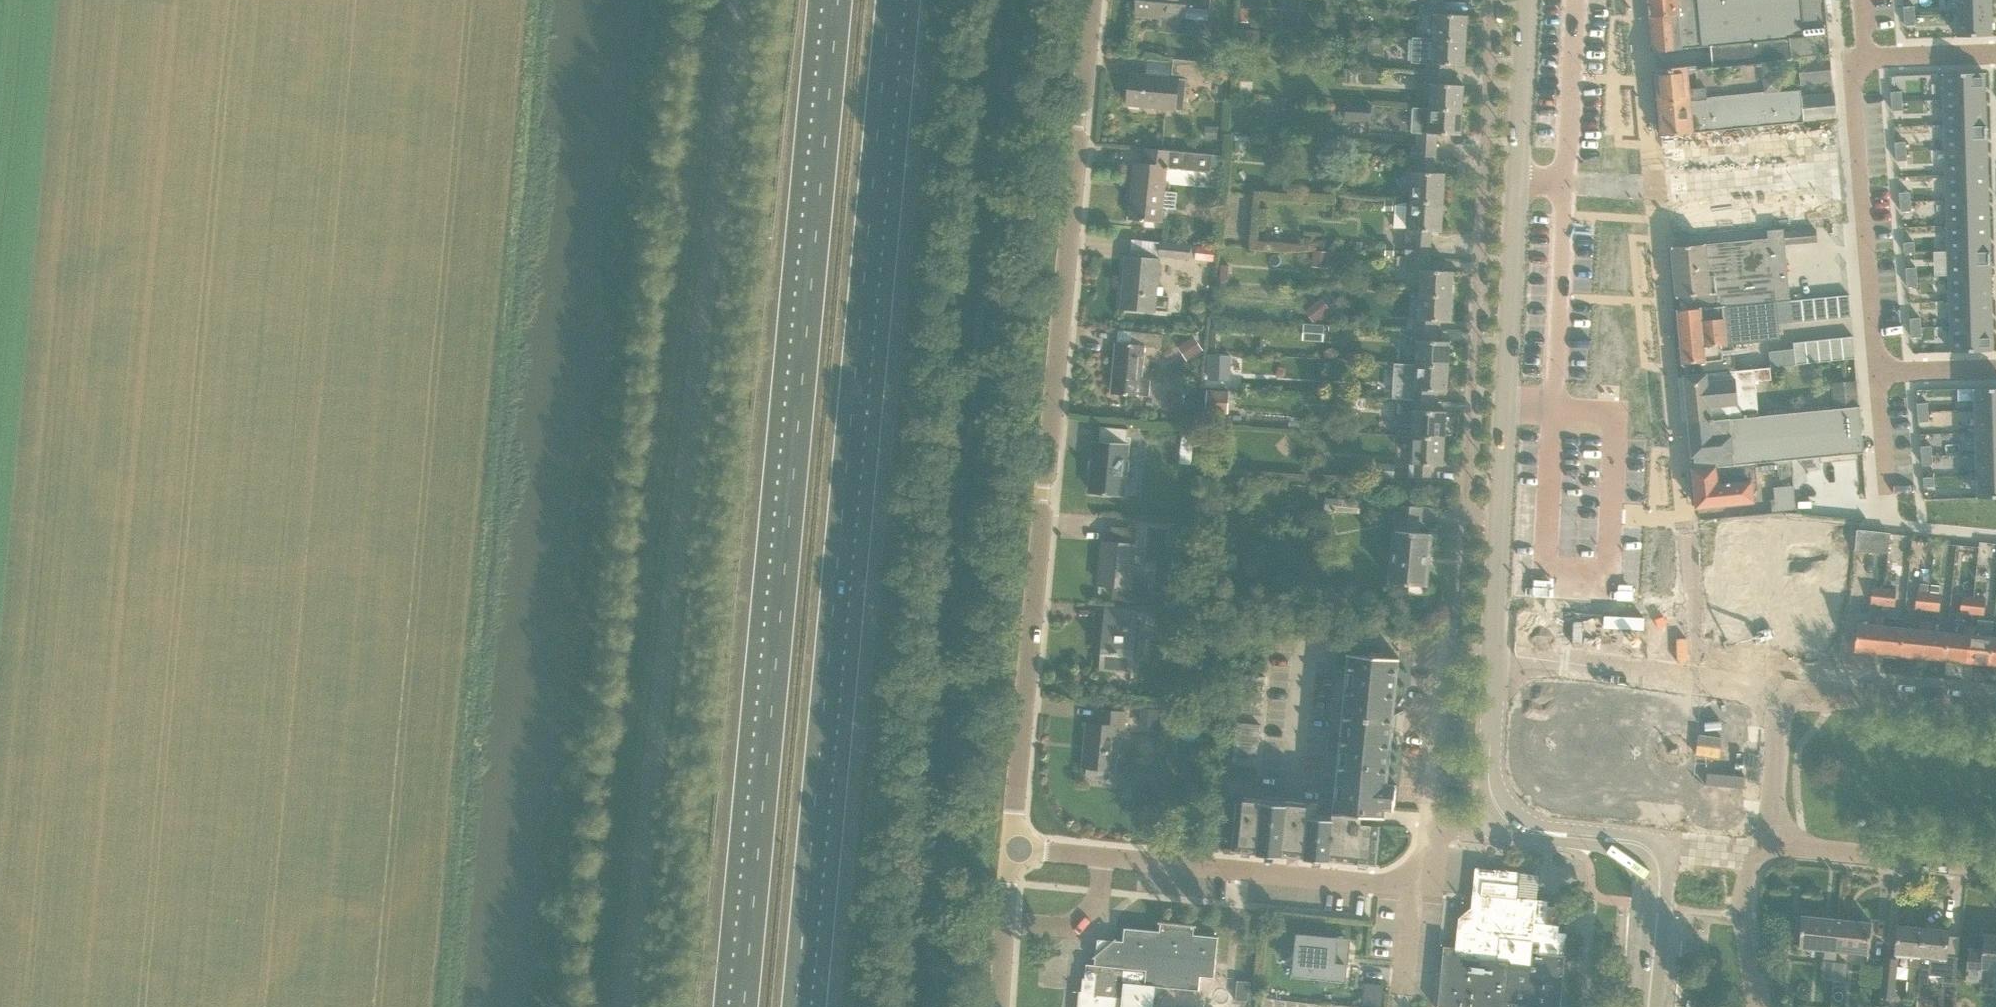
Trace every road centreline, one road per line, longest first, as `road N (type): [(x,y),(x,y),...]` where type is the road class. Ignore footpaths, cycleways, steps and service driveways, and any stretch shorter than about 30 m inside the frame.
road 1 (unclassified): [(629,1006),(742,0)]
road 2 (motorway): [(796,1006),(891,0)]
road 3 (motorway): [(833,0),(742,1006)]
road 4 (track): [(535,0),(515,344),(454,1006)]
road 5 (residential): [(1015,850),(1091,0)]
road 6 (residential): [(1504,522),(1464,519),(1492,0)]
road 7 (tertiary): [(1504,522),(1530,0)]
road 8 (residential): [(1413,885),(1392,889),(1015,850)]
road 9 (residential): [(1995,708),(1785,688),(1765,851)]
road 10 (residential): [(1877,369),(1852,59),(1868,58)]
road 11 (tertiary): [(1663,845),(1538,832),(1507,810),(1491,768),(1497,654)]
road 12 (residential): [(1413,885),(1428,862),(1446,650),(1497,654)]
road 13 (residential): [(1765,851),(1995,867)]
road 14 (unknown): [(1691,679),(1497,654)]
road 15 (tertiary): [(1649,1006),(1663,845)]
road 16 (residential): [(1765,851),(1743,915),(1758,1006)]
road 17 (residential): [(1890,526),(1877,369)]
road 18 (unclassified): [(1002,1006),(1015,850)]
road 19 (tertiary): [(1497,654),(1504,522)]
road 20 (residential): [(1868,58),(1995,55)]

